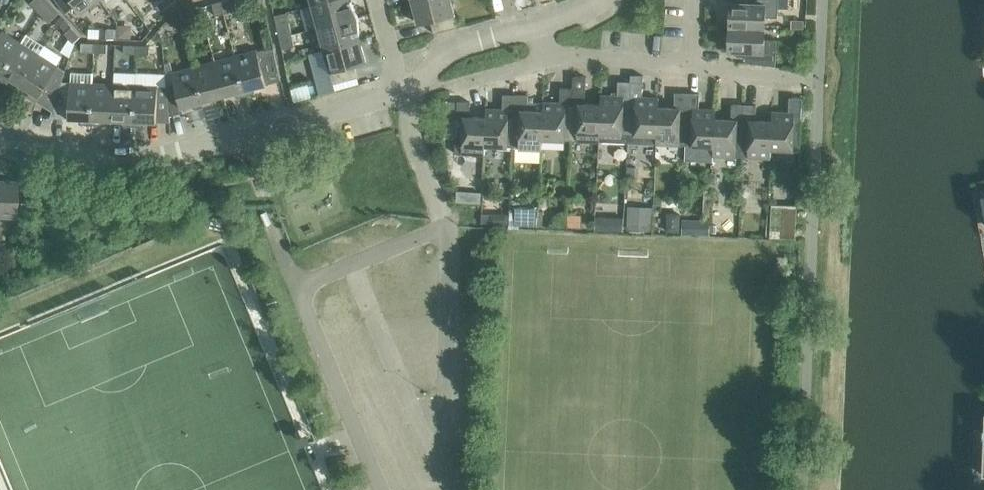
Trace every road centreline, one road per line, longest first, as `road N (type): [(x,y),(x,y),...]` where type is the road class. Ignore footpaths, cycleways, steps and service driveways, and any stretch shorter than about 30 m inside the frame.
road 1 (residential): [(409,95),(148,155),(17,152),(0,143)]
road 2 (residential): [(449,489),(445,231)]
road 3 (residential): [(298,289),(381,489)]
road 4 (residential): [(445,231),(298,289)]
road 5 (residential): [(537,23),(466,43),(428,68),(409,95)]
road 6 (residential): [(548,65),(574,60),(690,72)]
road 7 (residential): [(445,231),(411,142),(409,95)]
road 8 (residential): [(409,95),(548,65)]

